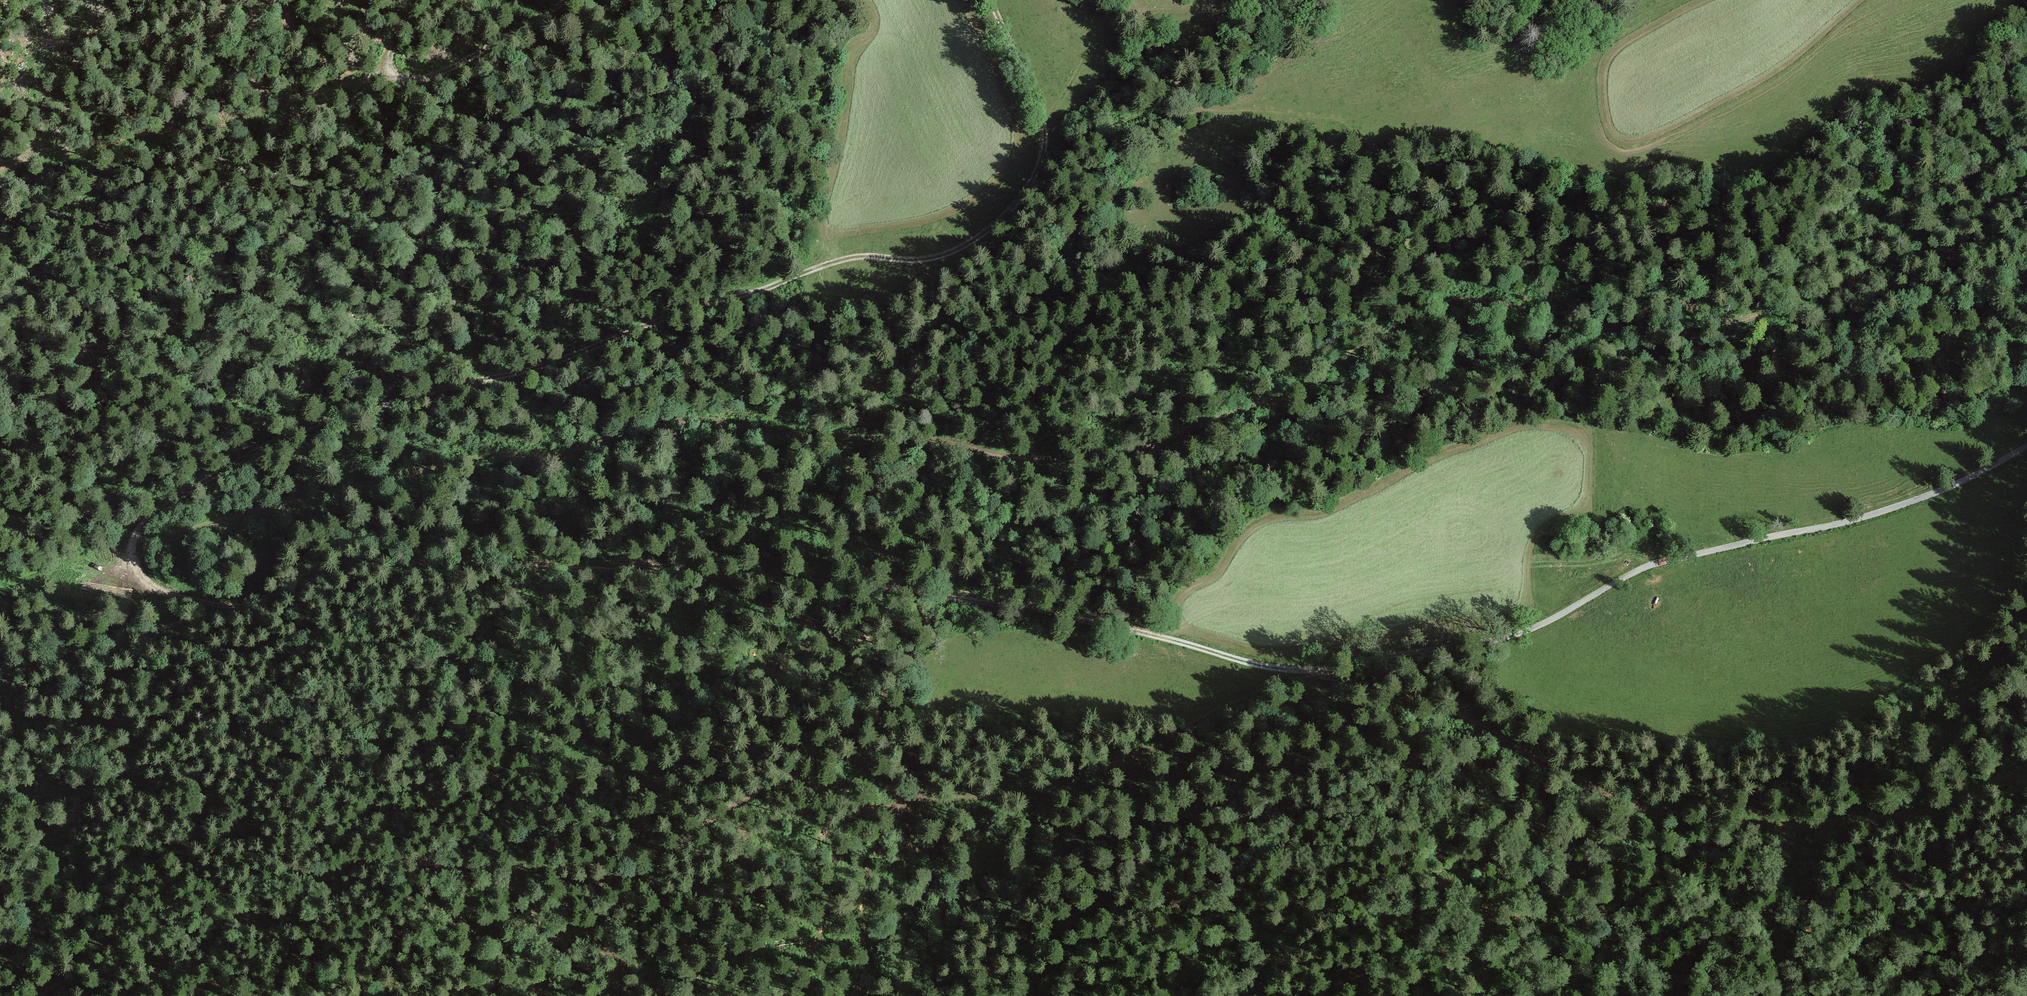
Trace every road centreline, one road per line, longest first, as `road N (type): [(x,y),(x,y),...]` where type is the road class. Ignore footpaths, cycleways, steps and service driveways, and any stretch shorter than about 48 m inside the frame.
road 1 (track): [(2026,249),(1983,247),(1895,265),(1736,324),(1718,325),(1683,305),(1620,326),(1456,302),(1286,398),(1123,454),(1030,462),(927,442),(812,440),(675,422),(573,454),(466,461),(219,523),(133,558)]
road 2 (track): [(133,558),(162,595),(234,609),(361,569),(435,563),(785,579),(1084,624),(1399,696),(1470,722),(1601,793),(1697,828),(1858,825),(1976,799),(2026,777)]
road 3 (track): [(318,763),(425,745),(487,747),(548,750),(643,775),(769,744),(851,758),(899,798),(1062,783),(1314,673),(1516,636),(1641,571),(1868,517),(1948,490),(2026,449)]
road 4 (track): [(133,558),(147,521),(300,433),(432,392),(541,371),(811,271),(867,257),(940,258),(970,244),(1028,189),(1044,131),(990,0)]
road 5 (track): [(722,575),(861,653),(905,730),(912,794),(881,809),(813,788),(762,793),(729,806),(662,859),(601,883),(562,915)]
road 6 (track): [(482,874),(425,863),(357,863),(289,876),(124,950),(45,995)]
road 7 (track): [(0,172),(135,139),(236,125),(389,73)]
road 8 (track): [(568,0),(424,79),(393,78),(389,62),(398,39),(427,0)]
road 9 (track): [(665,995),(555,911),(482,874)]
road 10 (track): [(637,872),(575,867),(482,874)]

